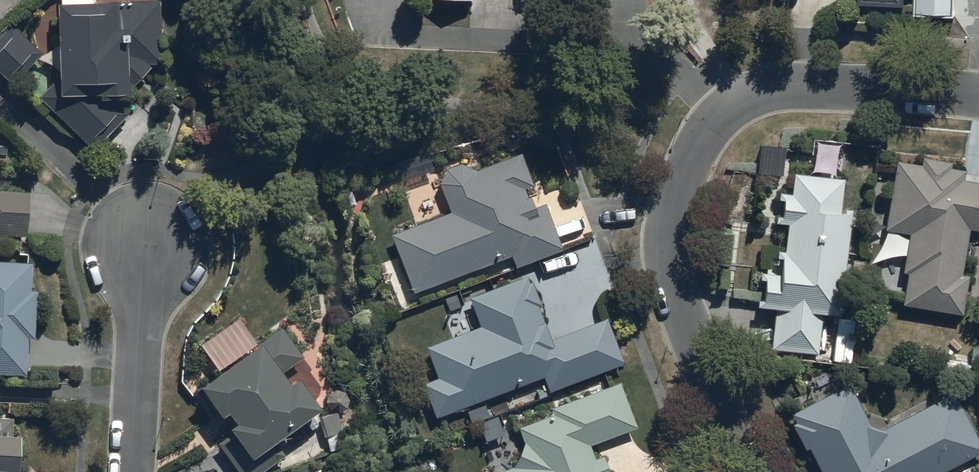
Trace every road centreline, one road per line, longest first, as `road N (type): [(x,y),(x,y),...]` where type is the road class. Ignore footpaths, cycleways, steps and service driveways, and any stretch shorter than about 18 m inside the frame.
road 1 (residential): [(978,95),(775,86),(747,95),(709,129),(672,213),(668,263),(747,471)]
road 2 (residential): [(133,471),(140,238)]

